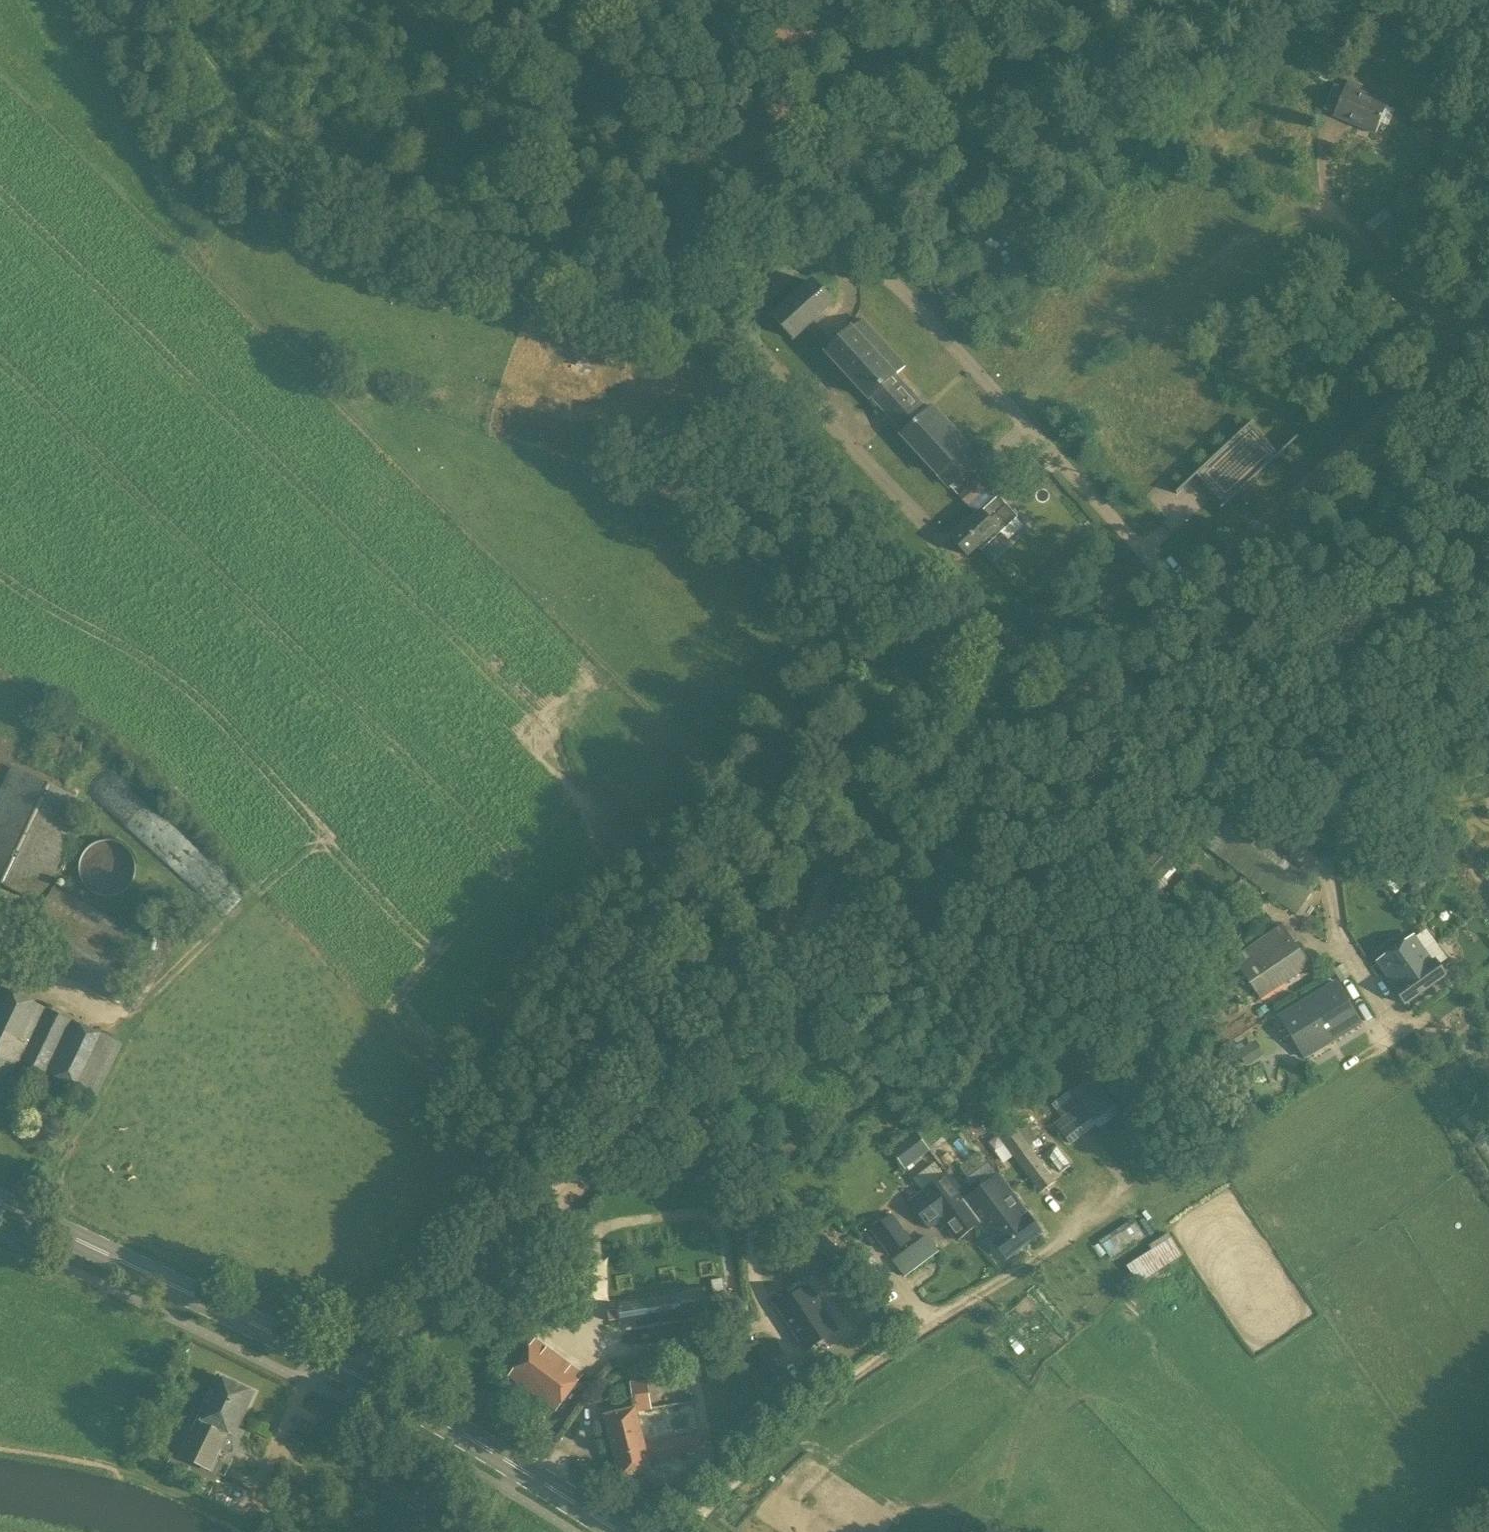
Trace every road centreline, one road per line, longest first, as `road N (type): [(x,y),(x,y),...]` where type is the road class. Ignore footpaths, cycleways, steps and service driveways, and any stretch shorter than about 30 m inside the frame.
road 1 (track): [(359,1376),(1076,698)]
road 2 (track): [(675,1531),(754,1447),(852,1361),(1145,1175),(1262,1117)]
road 3 (secondary): [(625,1531),(359,1376),(0,1204)]
road 4 (track): [(713,391),(645,340),(636,323),(323,177),(266,133),(161,0)]
road 5 (track): [(1171,735),(1308,820),(1340,941),(1394,1026),(1262,1117)]
road 6 (track): [(1076,698),(1171,735),(1437,725),(1488,752)]
road 7 (track): [(1188,598),(1488,312)]
road 8 (track): [(948,658),(819,552),(713,391)]
road 9 (track): [(788,968),(819,898),(919,736),(948,658)]
road 10 (track): [(1076,698),(1188,598)]

